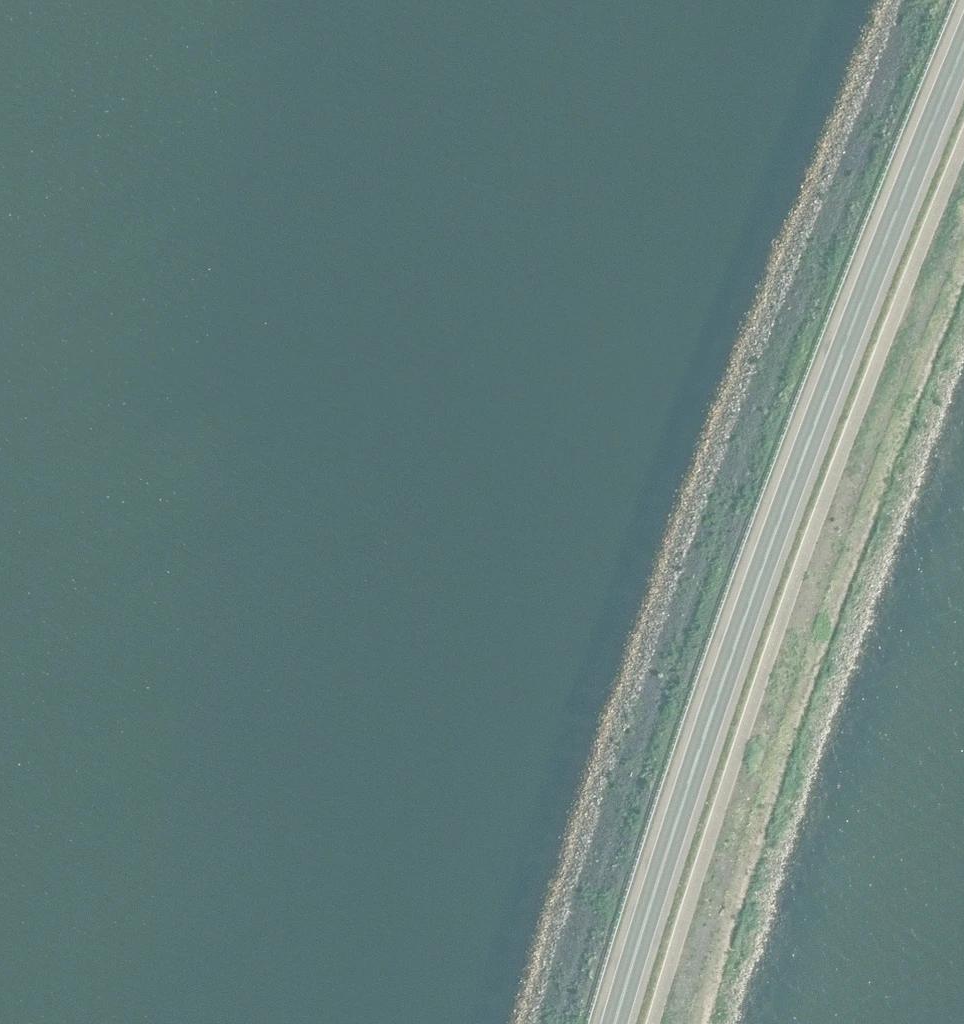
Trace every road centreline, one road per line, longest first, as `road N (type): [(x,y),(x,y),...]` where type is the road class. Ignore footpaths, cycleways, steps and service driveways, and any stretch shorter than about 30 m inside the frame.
road 1 (trunk): [(630,1023),(764,610),(963,81)]

